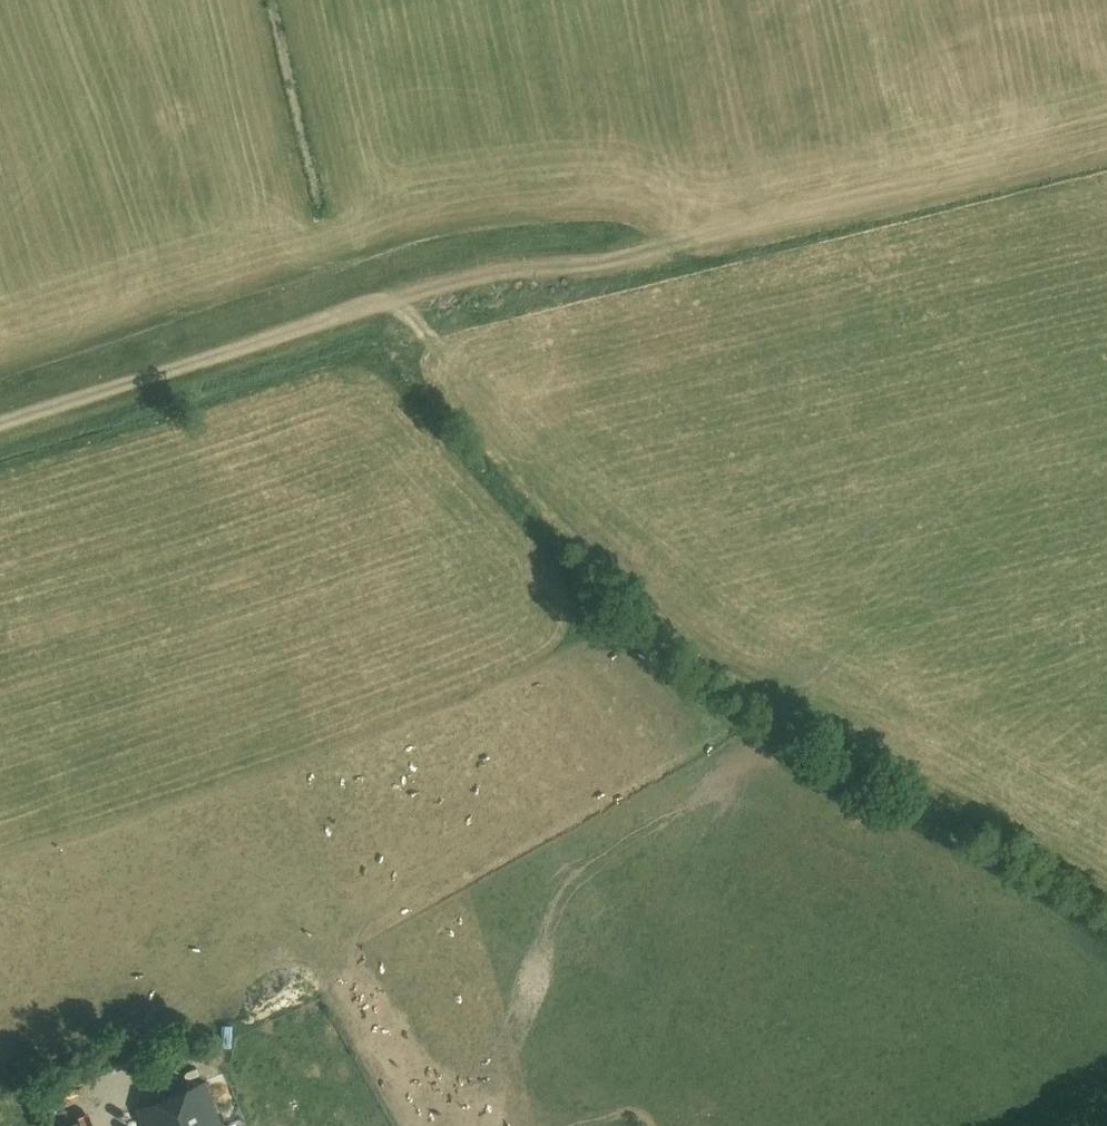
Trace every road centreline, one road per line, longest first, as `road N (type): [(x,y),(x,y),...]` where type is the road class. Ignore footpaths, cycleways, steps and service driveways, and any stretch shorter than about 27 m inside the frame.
road 1 (track): [(663,248),(475,272),(0,424)]

